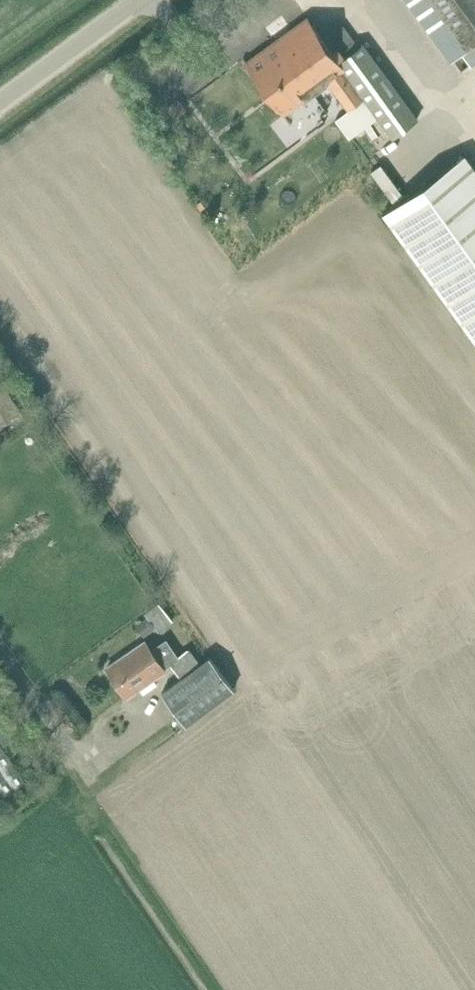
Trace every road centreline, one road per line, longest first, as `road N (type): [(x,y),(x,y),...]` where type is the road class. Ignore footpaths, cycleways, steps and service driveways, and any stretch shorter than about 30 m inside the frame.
road 1 (unclassified): [(0,110),(160,0)]

